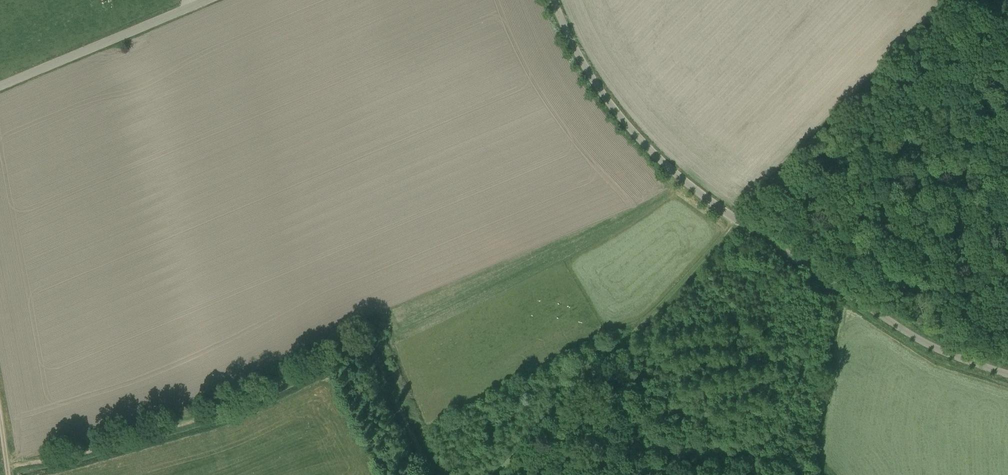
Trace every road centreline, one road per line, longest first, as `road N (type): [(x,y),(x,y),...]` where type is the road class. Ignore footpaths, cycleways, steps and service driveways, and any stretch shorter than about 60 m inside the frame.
road 1 (unclassified): [(1007,377),(909,339),(685,183),(587,74),(552,0)]
road 2 (unclassified): [(0,88),(209,0)]

